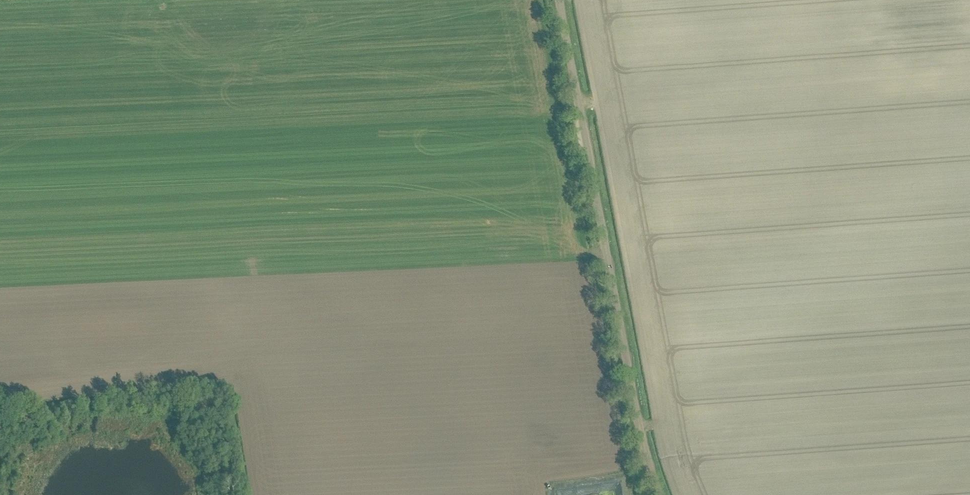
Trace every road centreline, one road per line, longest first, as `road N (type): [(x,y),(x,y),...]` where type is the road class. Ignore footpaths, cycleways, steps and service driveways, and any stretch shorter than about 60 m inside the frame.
road 1 (unclassified): [(559,0),(641,434),(660,494)]

